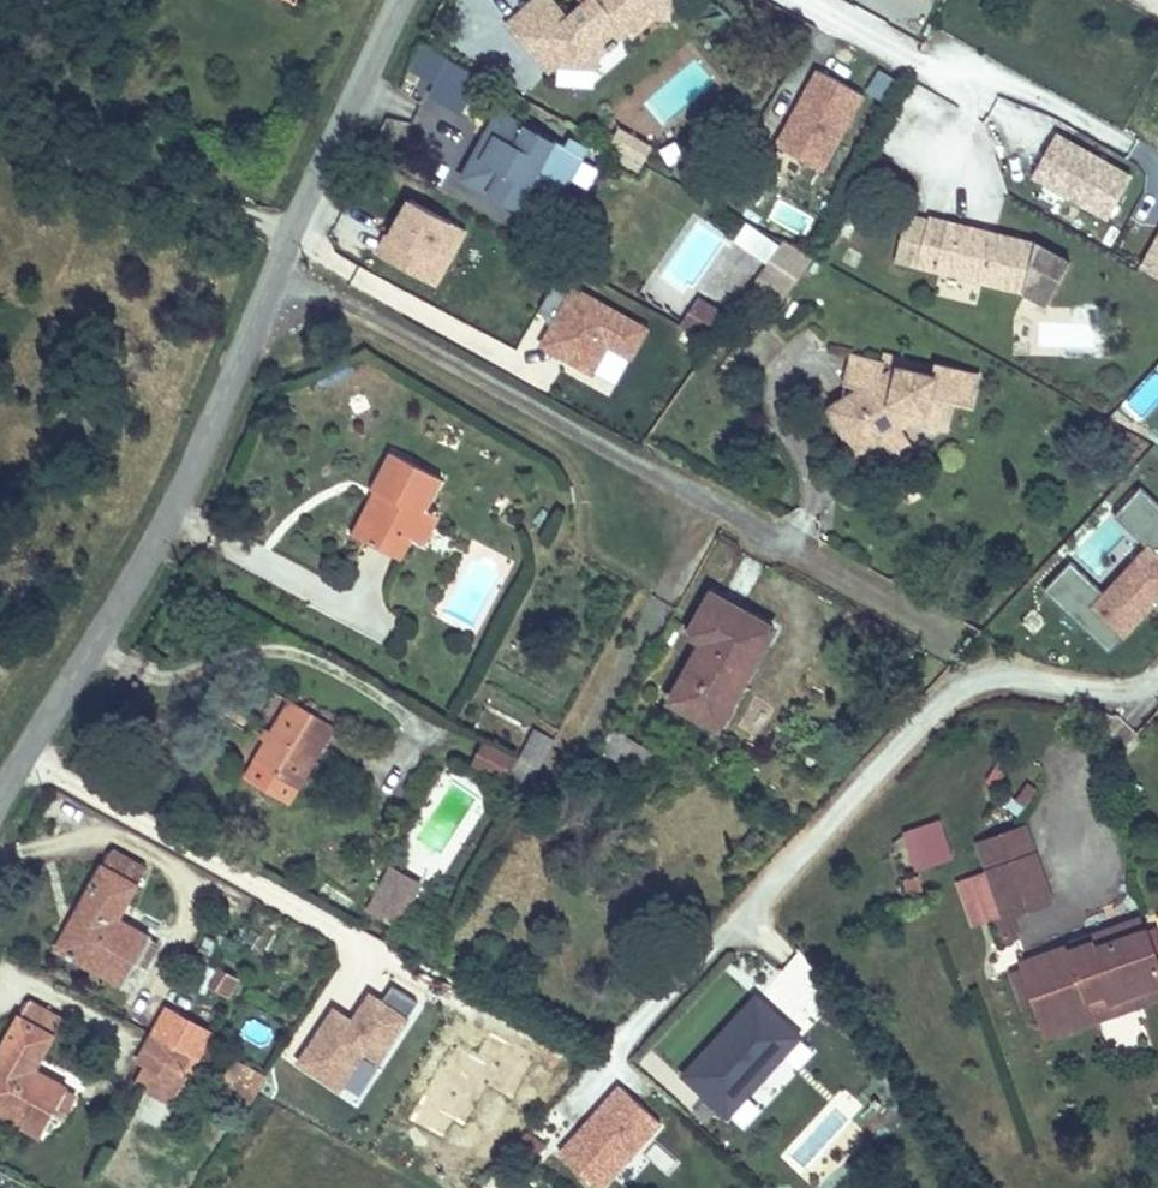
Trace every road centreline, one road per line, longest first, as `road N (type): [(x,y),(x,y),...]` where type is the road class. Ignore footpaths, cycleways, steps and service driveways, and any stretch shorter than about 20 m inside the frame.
road 1 (unclassified): [(0,787),(172,506),(396,0)]

